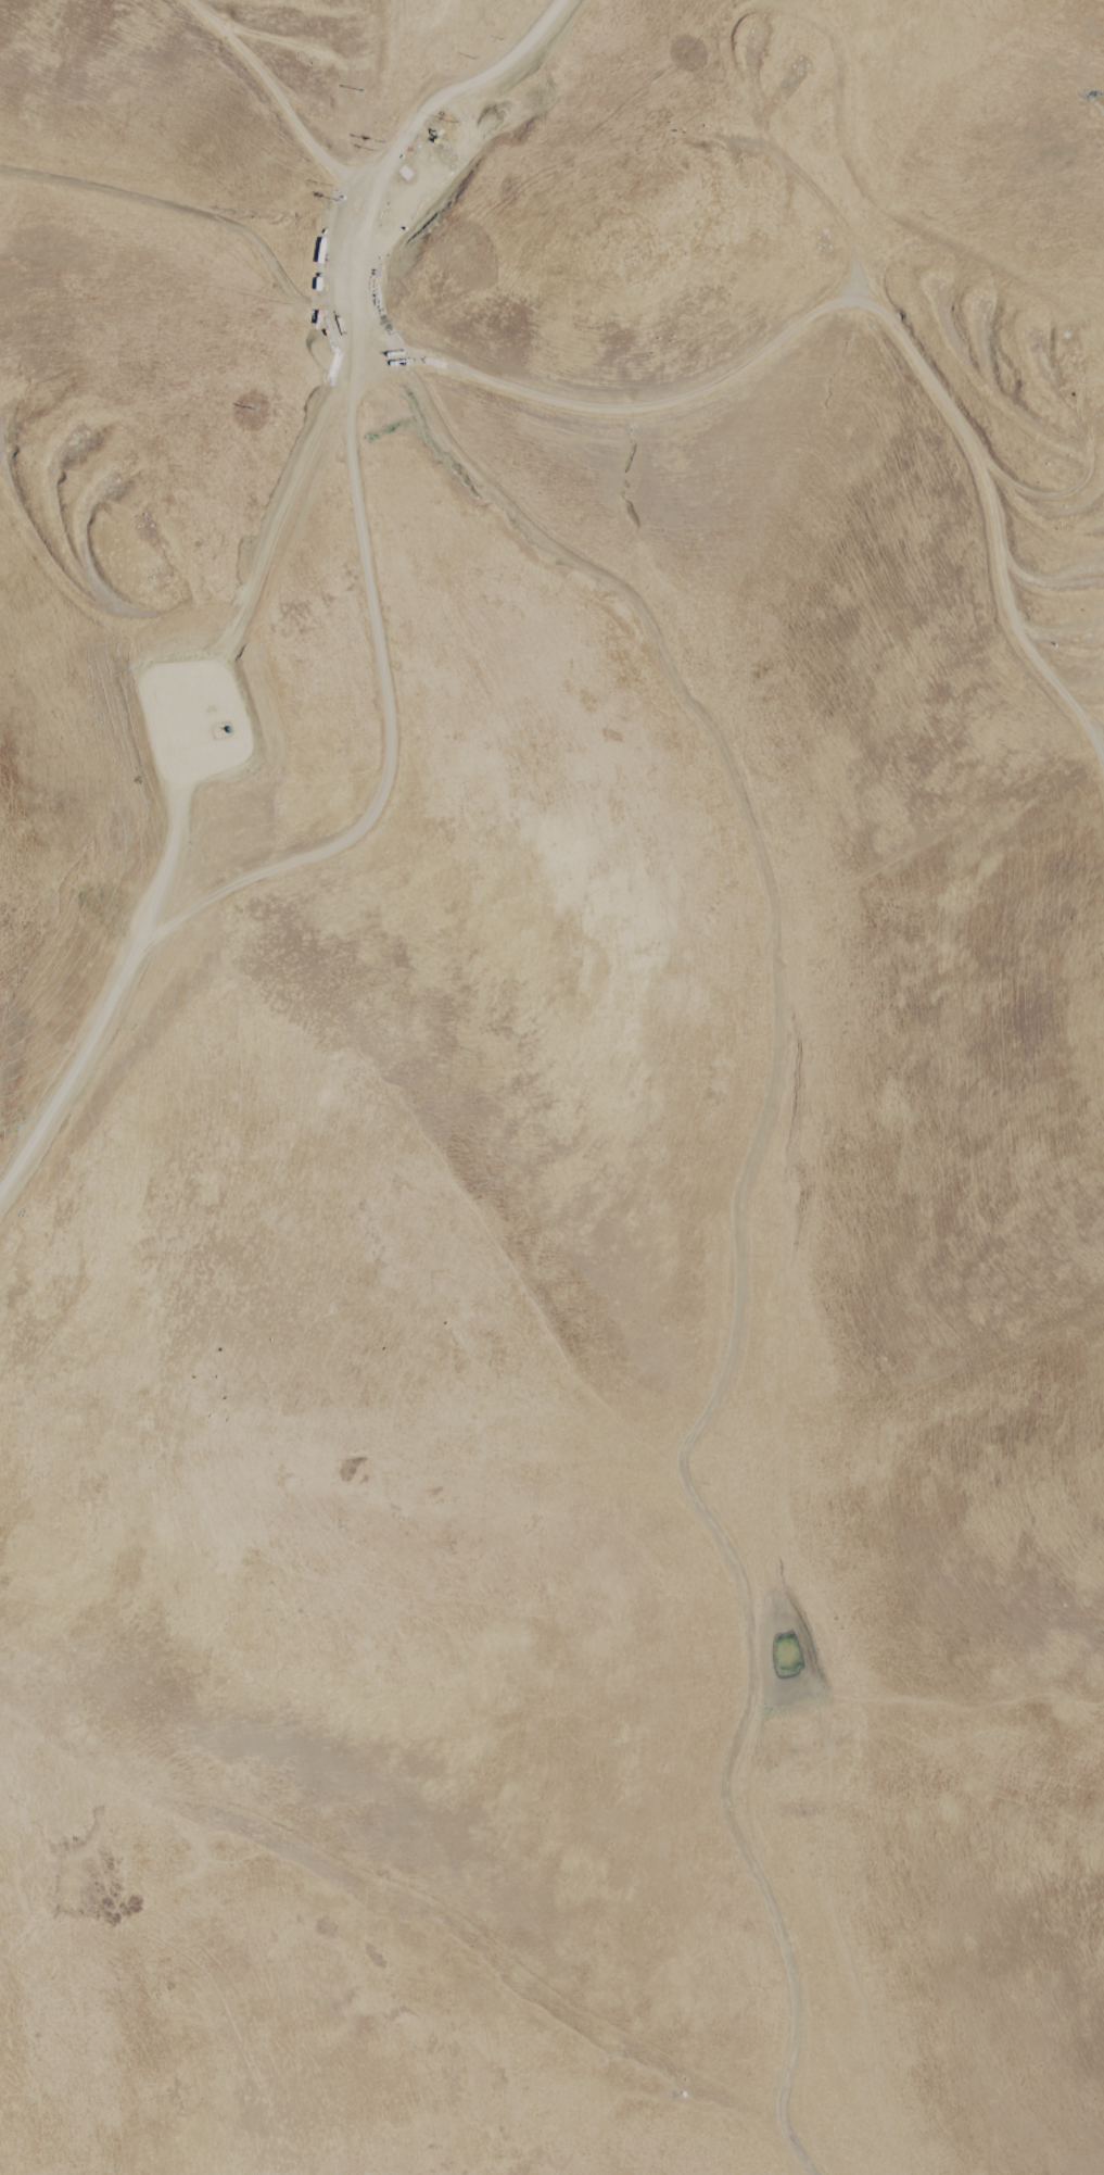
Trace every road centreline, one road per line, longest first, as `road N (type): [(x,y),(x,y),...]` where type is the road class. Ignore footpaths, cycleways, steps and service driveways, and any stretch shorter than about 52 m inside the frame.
road 1 (track): [(1103,775),(1101,754),(1016,630),(978,465),(880,309),(823,312),(698,404),(575,413),(406,364),(350,378)]
road 2 (track): [(351,410),(333,309),(351,178),(446,97),(562,16),(571,0)]
road 3 (track): [(333,309),(250,225),(9,173)]
road 4 (track): [(351,410),(399,712)]
road 5 (track): [(351,178),(275,102),(261,67),(192,0)]

